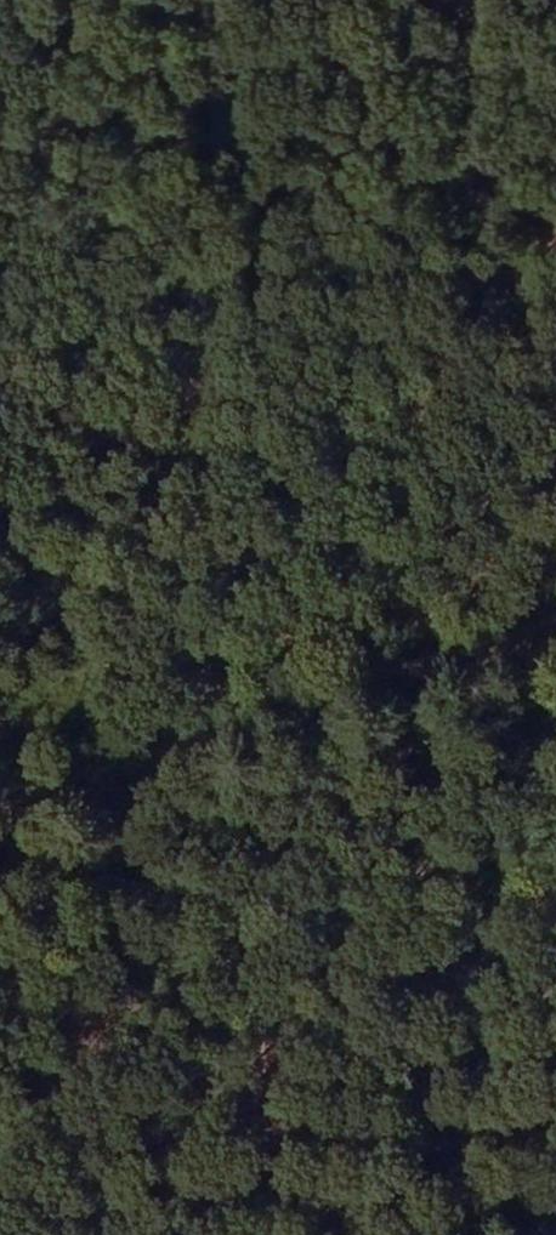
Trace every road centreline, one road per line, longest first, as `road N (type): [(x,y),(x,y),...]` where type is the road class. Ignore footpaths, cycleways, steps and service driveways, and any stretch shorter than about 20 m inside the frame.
road 1 (track): [(555,631),(0,819)]

